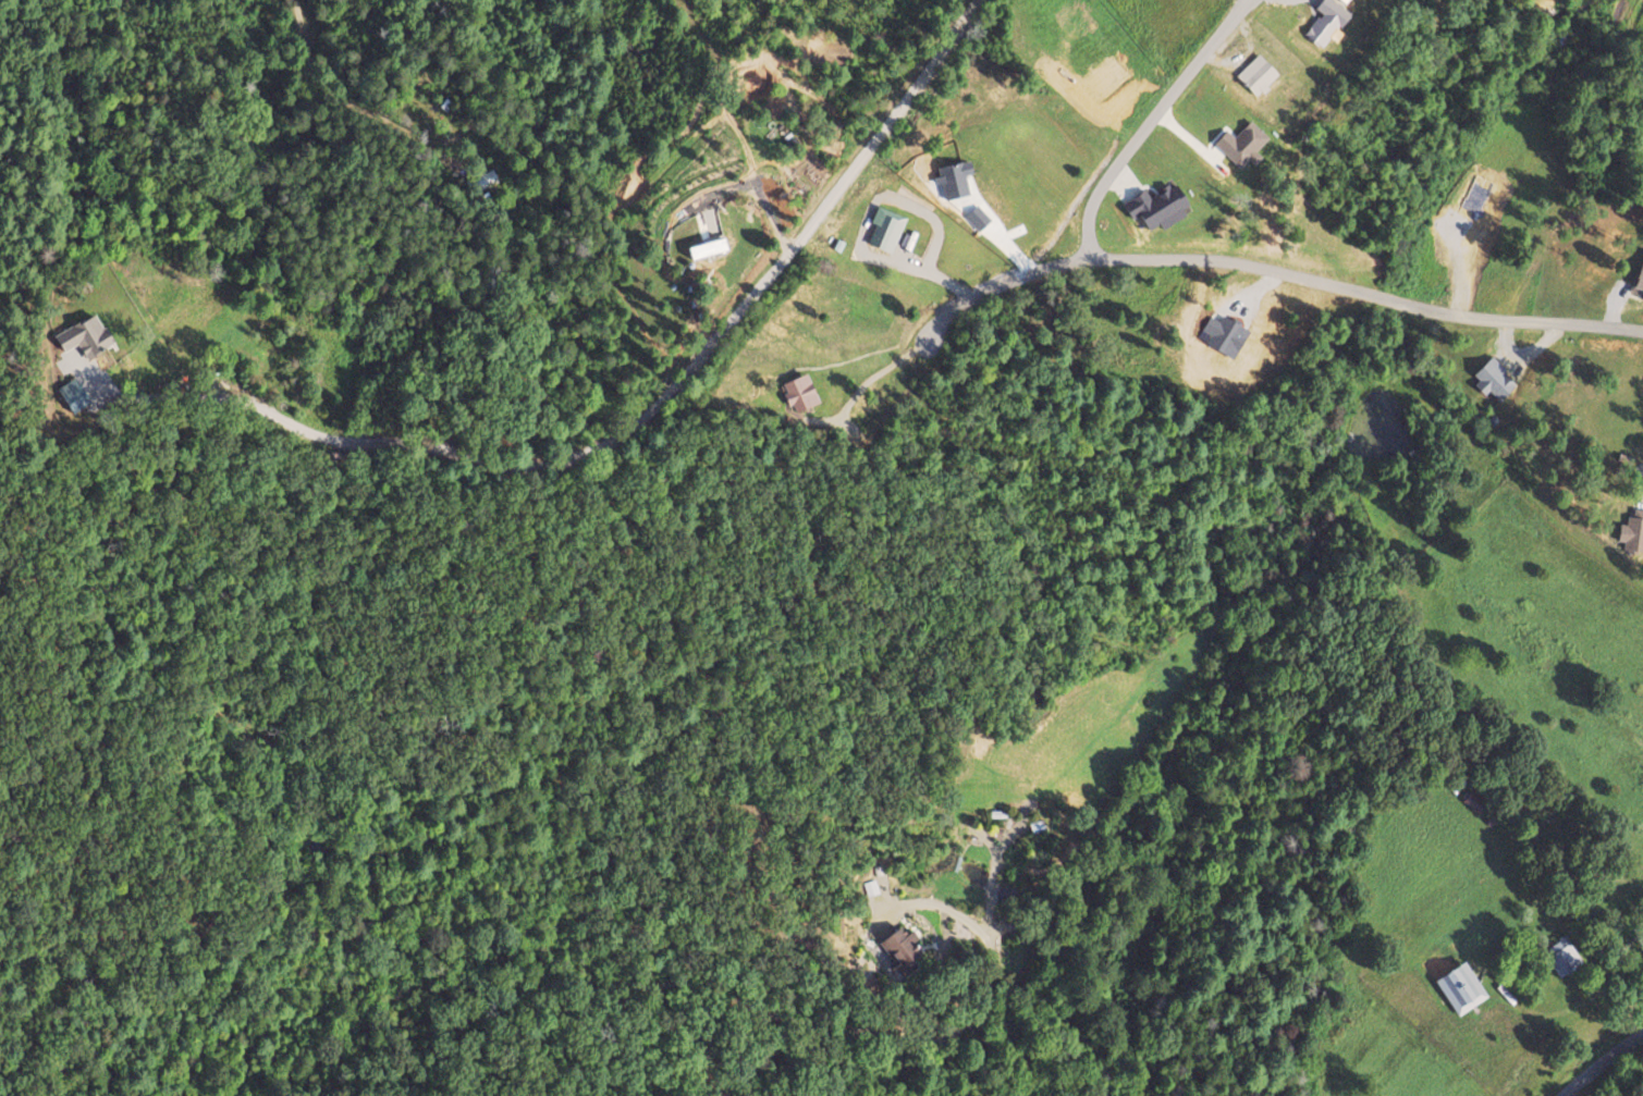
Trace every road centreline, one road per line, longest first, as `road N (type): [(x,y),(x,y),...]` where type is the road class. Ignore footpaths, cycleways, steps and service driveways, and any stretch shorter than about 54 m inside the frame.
road 1 (residential): [(925,338),(961,299),(1040,269),(1121,256),(1255,267),(1469,317),(1642,330)]
road 2 (residential): [(1092,257),(1091,204),(1246,0)]

